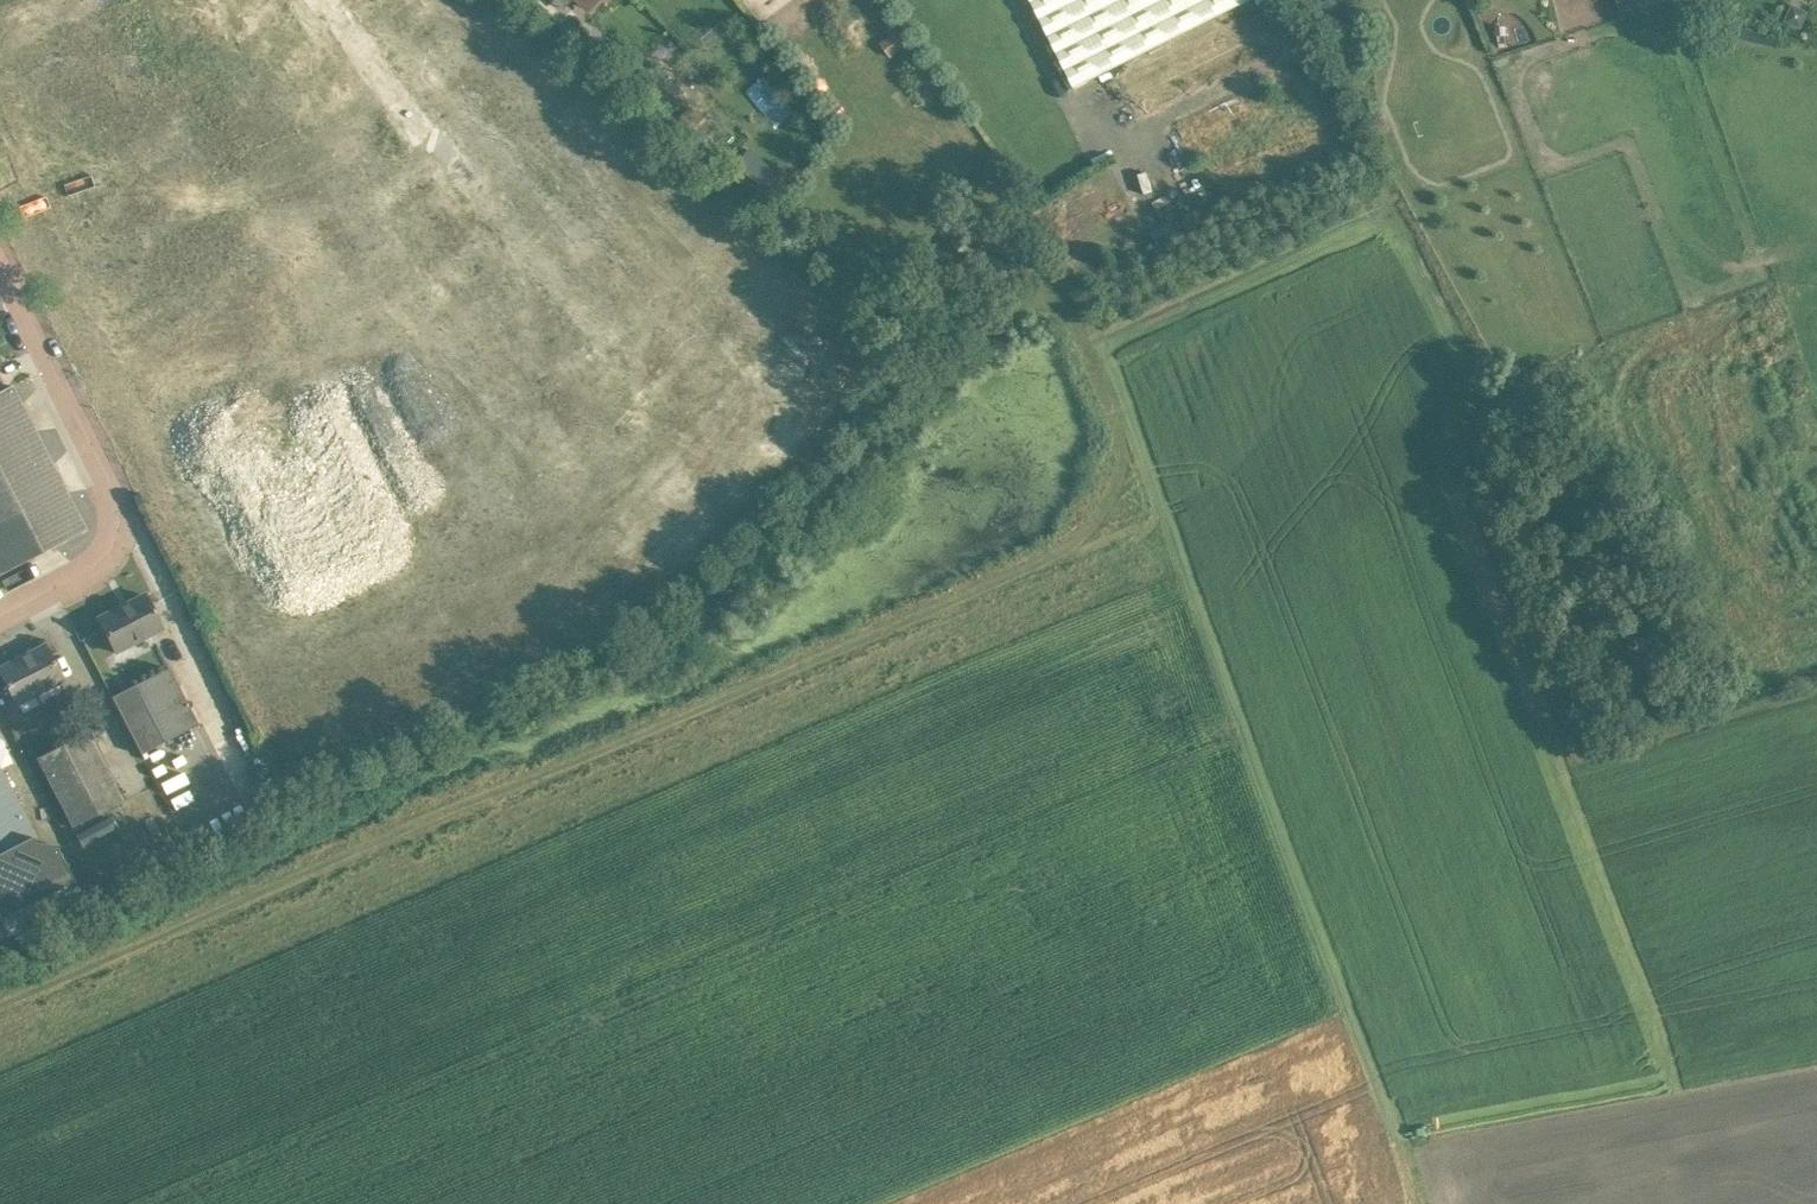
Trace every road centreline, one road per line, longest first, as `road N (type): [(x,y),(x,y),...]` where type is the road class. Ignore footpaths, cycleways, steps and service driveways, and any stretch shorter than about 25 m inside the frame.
road 1 (unclassified): [(0,617),(103,561),(118,526),(100,459),(0,258)]

